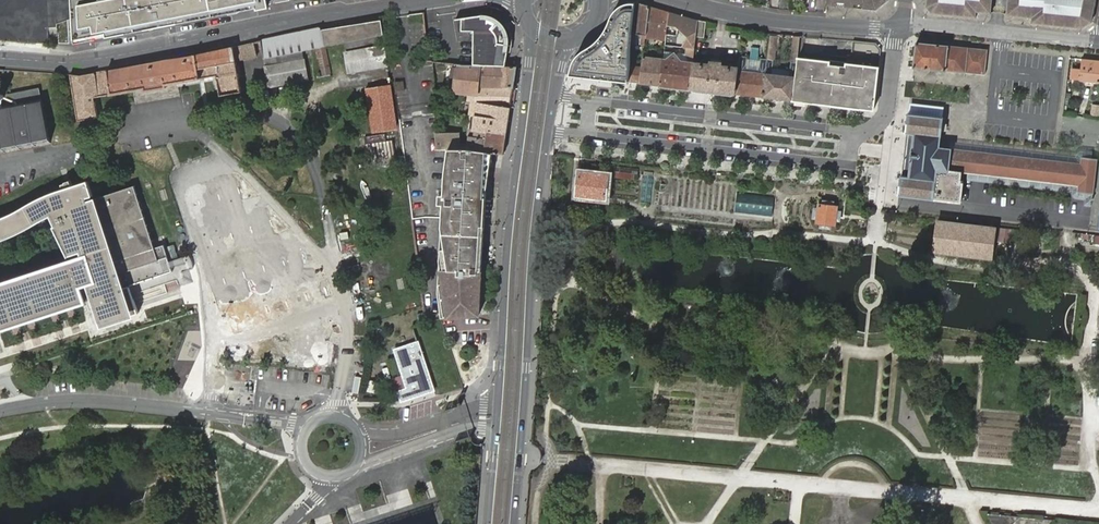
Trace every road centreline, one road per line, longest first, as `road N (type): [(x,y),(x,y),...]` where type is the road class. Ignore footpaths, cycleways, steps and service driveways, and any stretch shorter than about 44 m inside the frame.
road 1 (track): [(568,462),(1098,511)]
road 2 (residential): [(0,59),(79,59),(418,0)]
road 3 (secondary): [(515,523),(547,138)]
road 4 (secondary): [(530,22),(498,398)]
road 5 (residential): [(547,138),(561,131),(836,164),(849,157),(851,131)]
road 6 (unclassified): [(308,427),(86,401),(0,412)]
road 7 (residential): [(851,131),(567,97),(557,87)]
road 8 (track): [(1067,221),(1065,263),(1095,291),(1085,361),(1098,492)]
road 9 (residential): [(900,26),(791,23),(682,0)]
road 10 (residential): [(1098,43),(900,26)]
road 11 (unclassified): [(352,467),(468,428),(487,429),(495,440)]
road 12 (unclassified): [(498,398),(402,434),(354,427)]
road 13 (residential): [(851,131),(871,130),(886,115),(900,26)]

